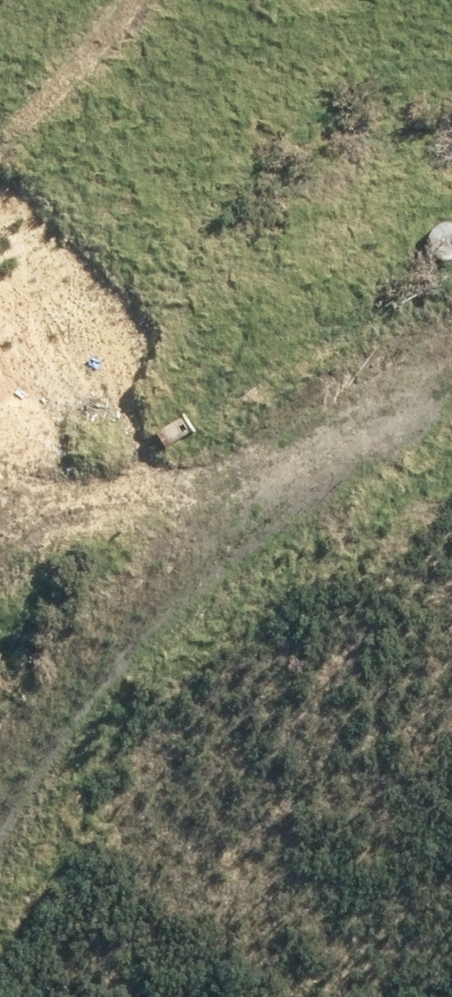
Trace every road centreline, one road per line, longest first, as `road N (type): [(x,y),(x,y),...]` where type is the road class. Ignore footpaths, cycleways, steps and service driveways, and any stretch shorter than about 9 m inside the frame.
road 1 (unknown): [(0,765),(451,366)]
road 2 (track): [(185,600),(0,506)]
road 3 (track): [(0,108),(64,51),(92,0)]

